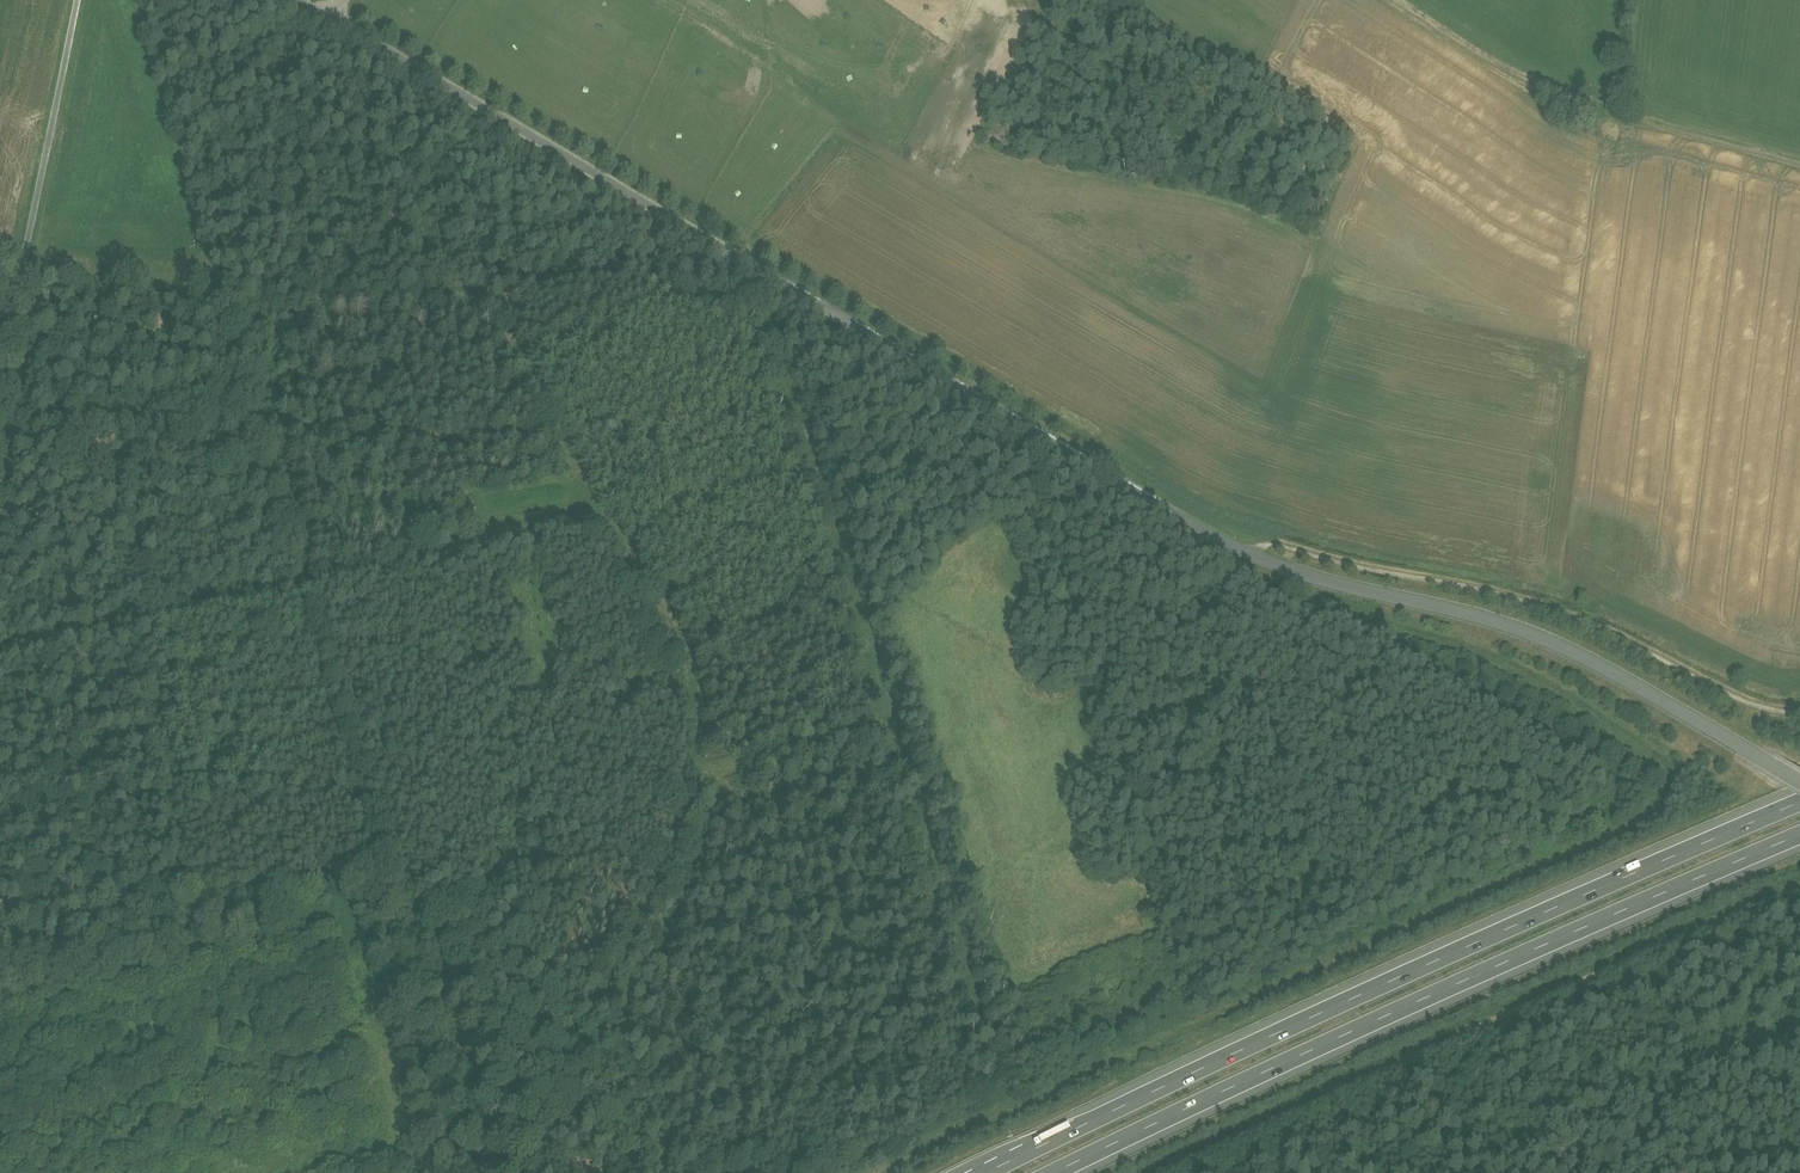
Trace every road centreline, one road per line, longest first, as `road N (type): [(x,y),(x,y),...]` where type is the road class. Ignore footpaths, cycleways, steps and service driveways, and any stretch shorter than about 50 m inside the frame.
road 1 (unclassified): [(1799,785),(1506,630),(1255,561),(332,24)]
road 2 (motorway): [(1799,806),(1443,961),(990,1172)]
road 3 (motorway): [(1063,1172),(1799,839)]
road 4 (track): [(1799,898),(1175,1172)]
road 5 (unclassified): [(80,0),(0,386)]

